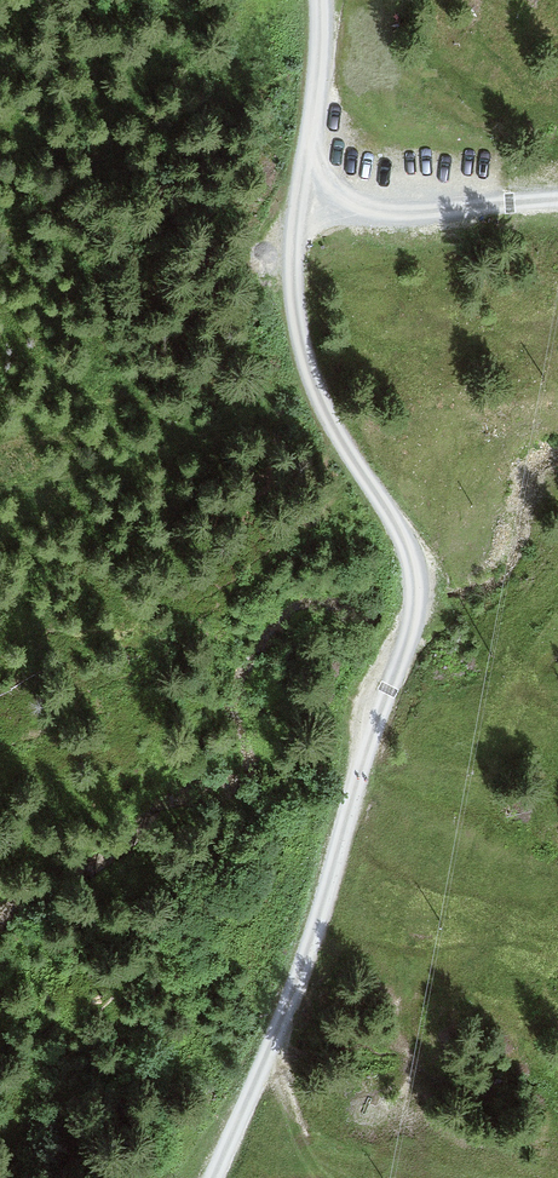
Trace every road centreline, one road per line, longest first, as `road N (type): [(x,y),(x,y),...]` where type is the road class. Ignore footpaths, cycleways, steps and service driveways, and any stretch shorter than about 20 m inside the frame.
road 1 (track): [(300,201),(293,295),(305,358),(341,437),(396,524),(414,597),(311,940),(214,1177)]
road 2 (track): [(300,201),(401,213),(557,201)]
road 3 (track): [(320,0),(300,201)]
road 4 (track): [(272,1043),(304,1149),(324,1177)]

